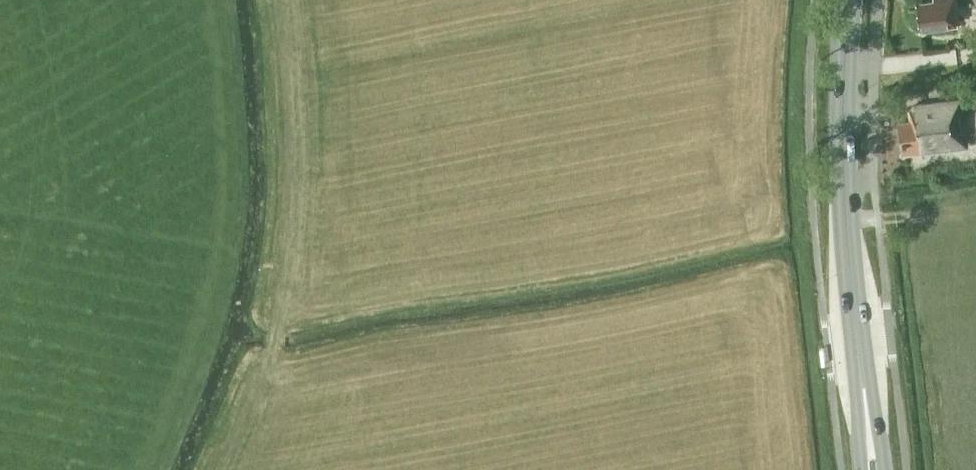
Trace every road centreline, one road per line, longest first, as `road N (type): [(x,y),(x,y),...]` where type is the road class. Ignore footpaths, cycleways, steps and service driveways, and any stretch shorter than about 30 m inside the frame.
road 1 (primary): [(871,469),(843,175),(849,0)]

